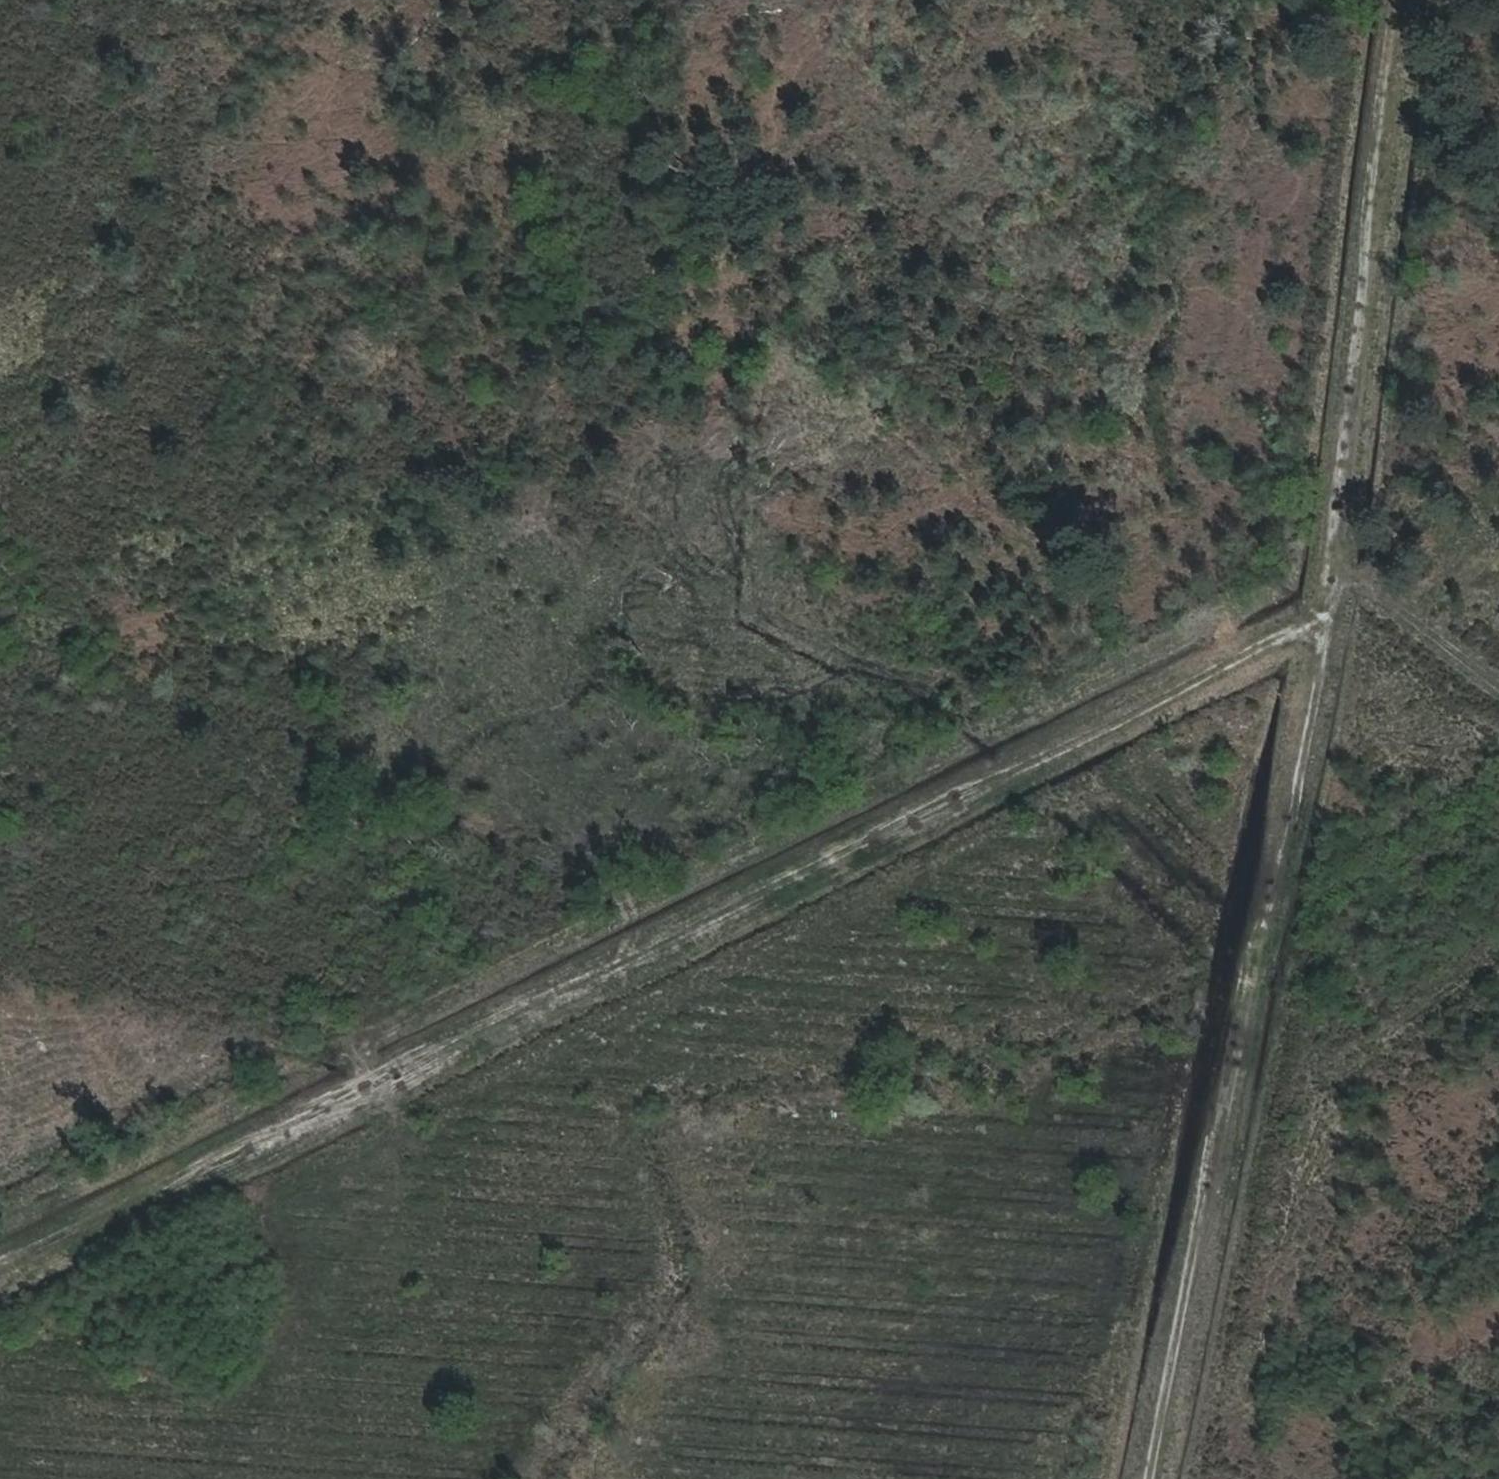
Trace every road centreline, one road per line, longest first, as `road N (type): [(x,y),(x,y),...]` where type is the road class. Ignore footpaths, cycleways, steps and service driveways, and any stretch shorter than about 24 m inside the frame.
road 1 (track): [(1161,1478),(1337,616),(1410,0)]
road 2 (track): [(0,1254),(1337,616)]
road 3 (track): [(1340,557),(1498,680)]

